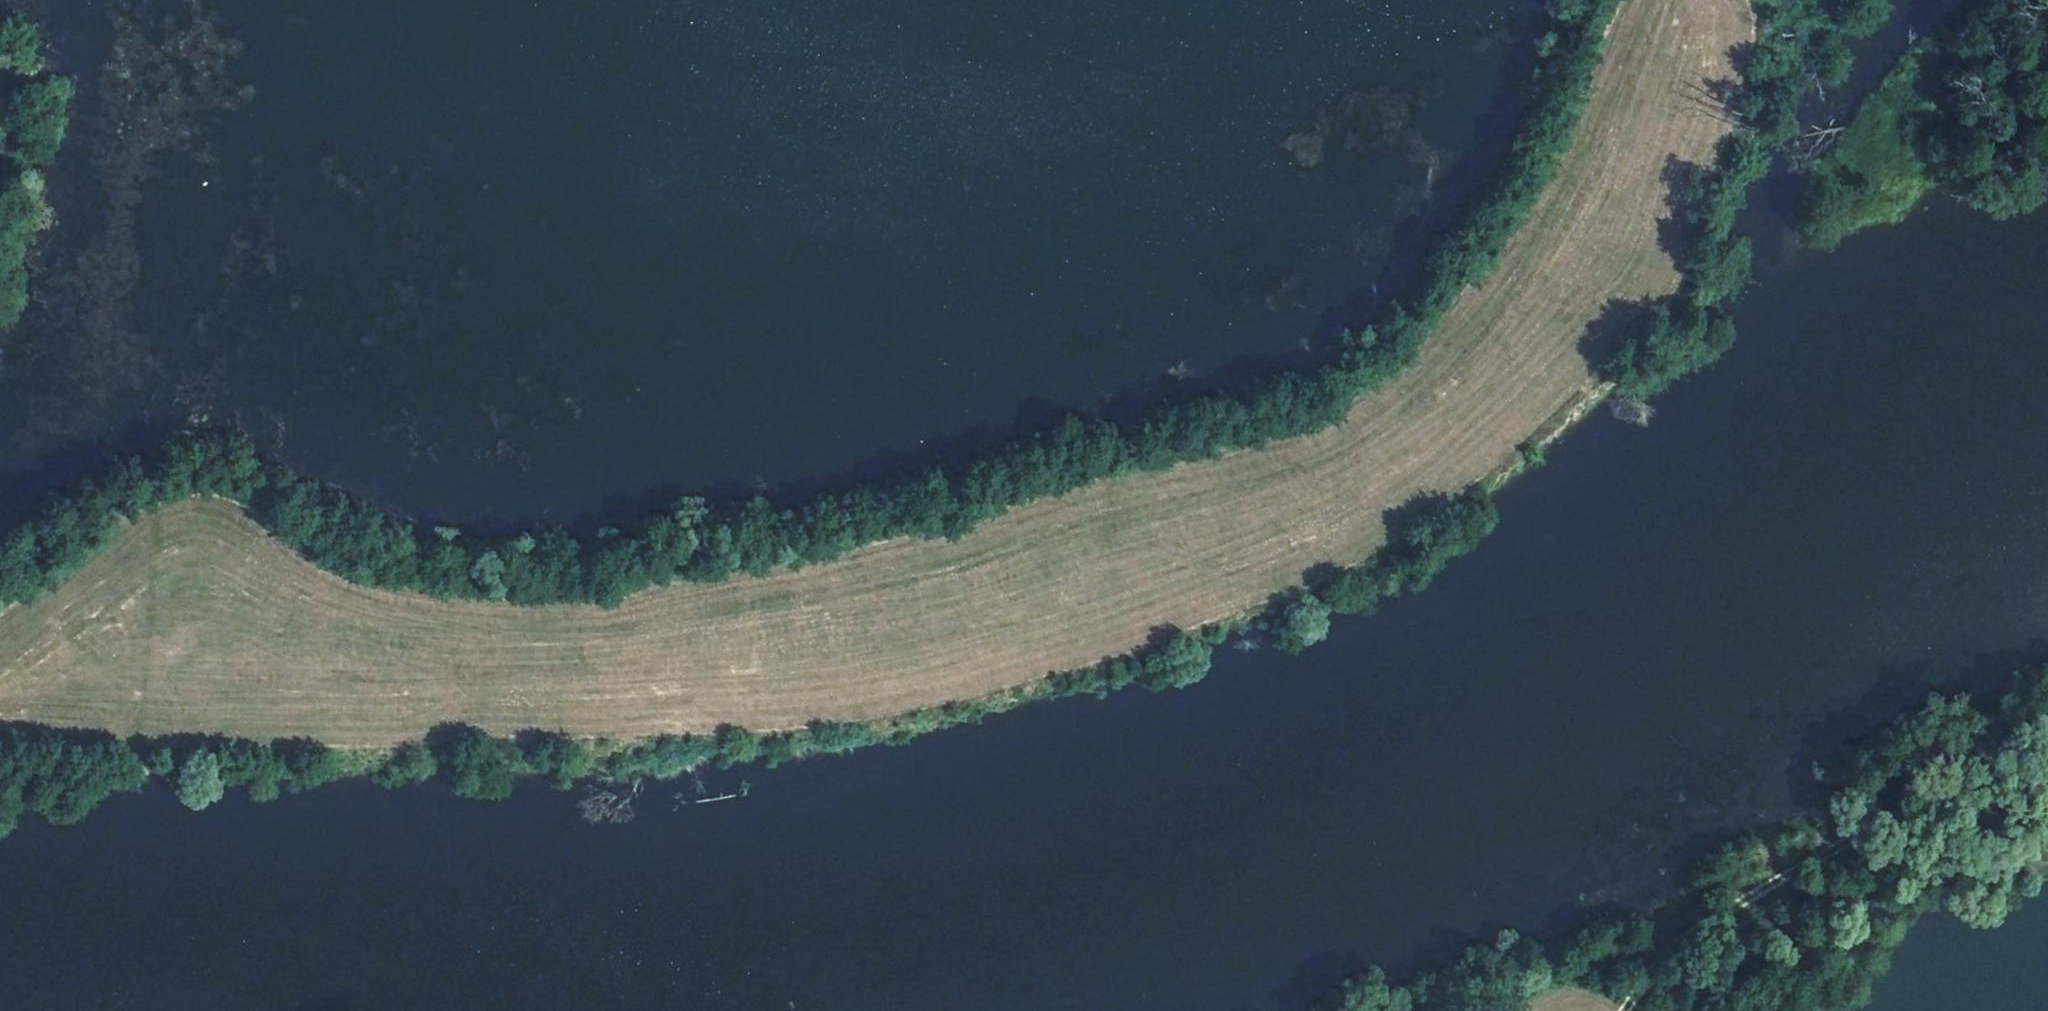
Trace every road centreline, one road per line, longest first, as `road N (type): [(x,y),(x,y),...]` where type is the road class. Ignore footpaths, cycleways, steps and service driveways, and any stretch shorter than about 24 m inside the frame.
road 1 (track): [(2047,755),(1851,836),(1696,939),(1634,1010)]

